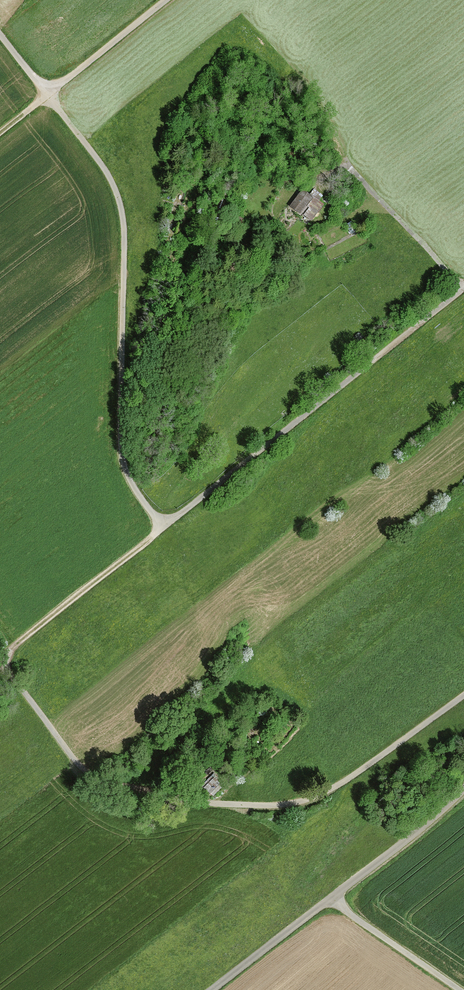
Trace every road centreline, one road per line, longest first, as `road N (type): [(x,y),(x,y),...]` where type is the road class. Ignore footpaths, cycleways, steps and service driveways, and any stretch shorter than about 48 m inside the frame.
road 1 (unclassified): [(46,95),(118,195),(125,240),(123,459),(162,524),(463,289)]
road 2 (track): [(463,697),(304,802),(187,802),(100,781),(66,751),(16,683),(10,656),(162,524)]
road 3 (unclassified): [(337,156),(463,289)]
road 4 (residential): [(463,789),(331,899)]
road 5 (unclassified): [(457,989),(331,899)]
road 6 (unclassified): [(46,95),(167,0)]
road 7 (residential): [(331,899),(214,989)]

